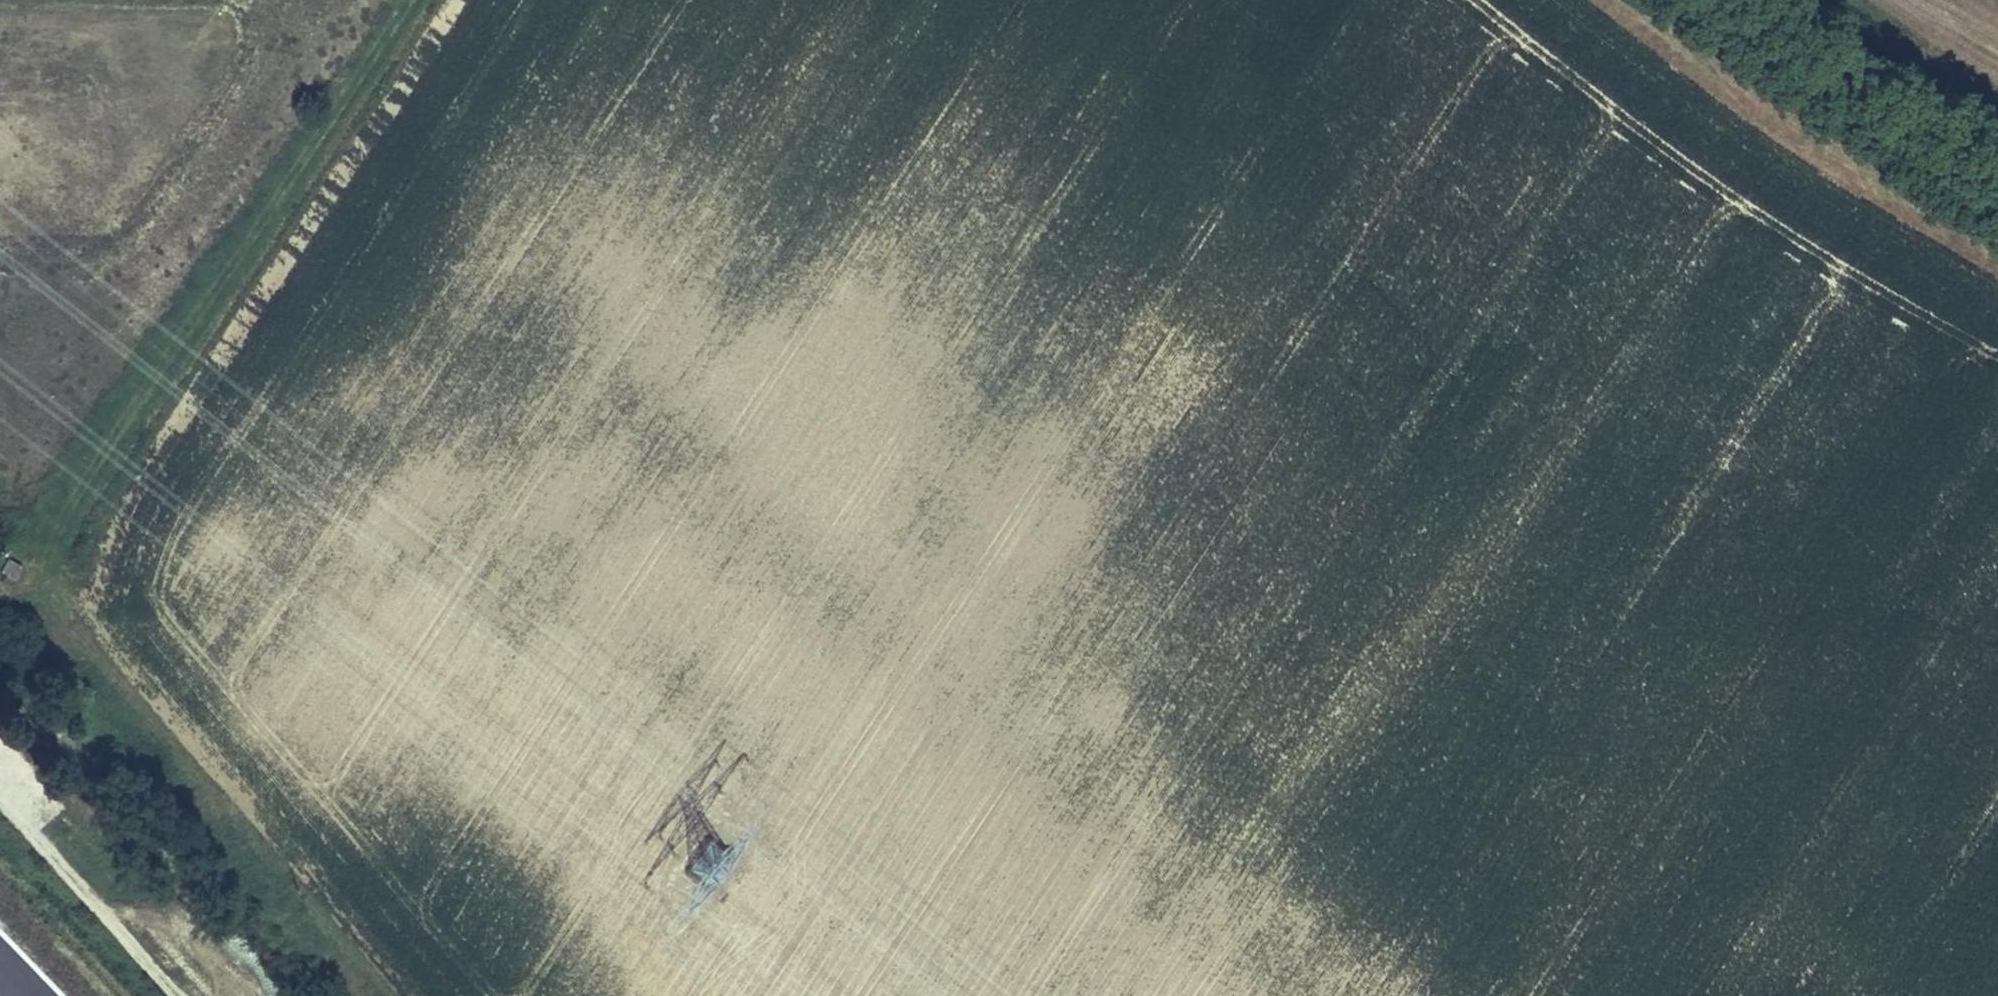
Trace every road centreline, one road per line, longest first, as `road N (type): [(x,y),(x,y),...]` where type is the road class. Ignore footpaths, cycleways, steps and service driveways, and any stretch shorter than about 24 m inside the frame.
road 1 (secondary): [(1713,0),(1782,53),(1997,184)]
road 2 (track): [(0,799),(180,995)]

